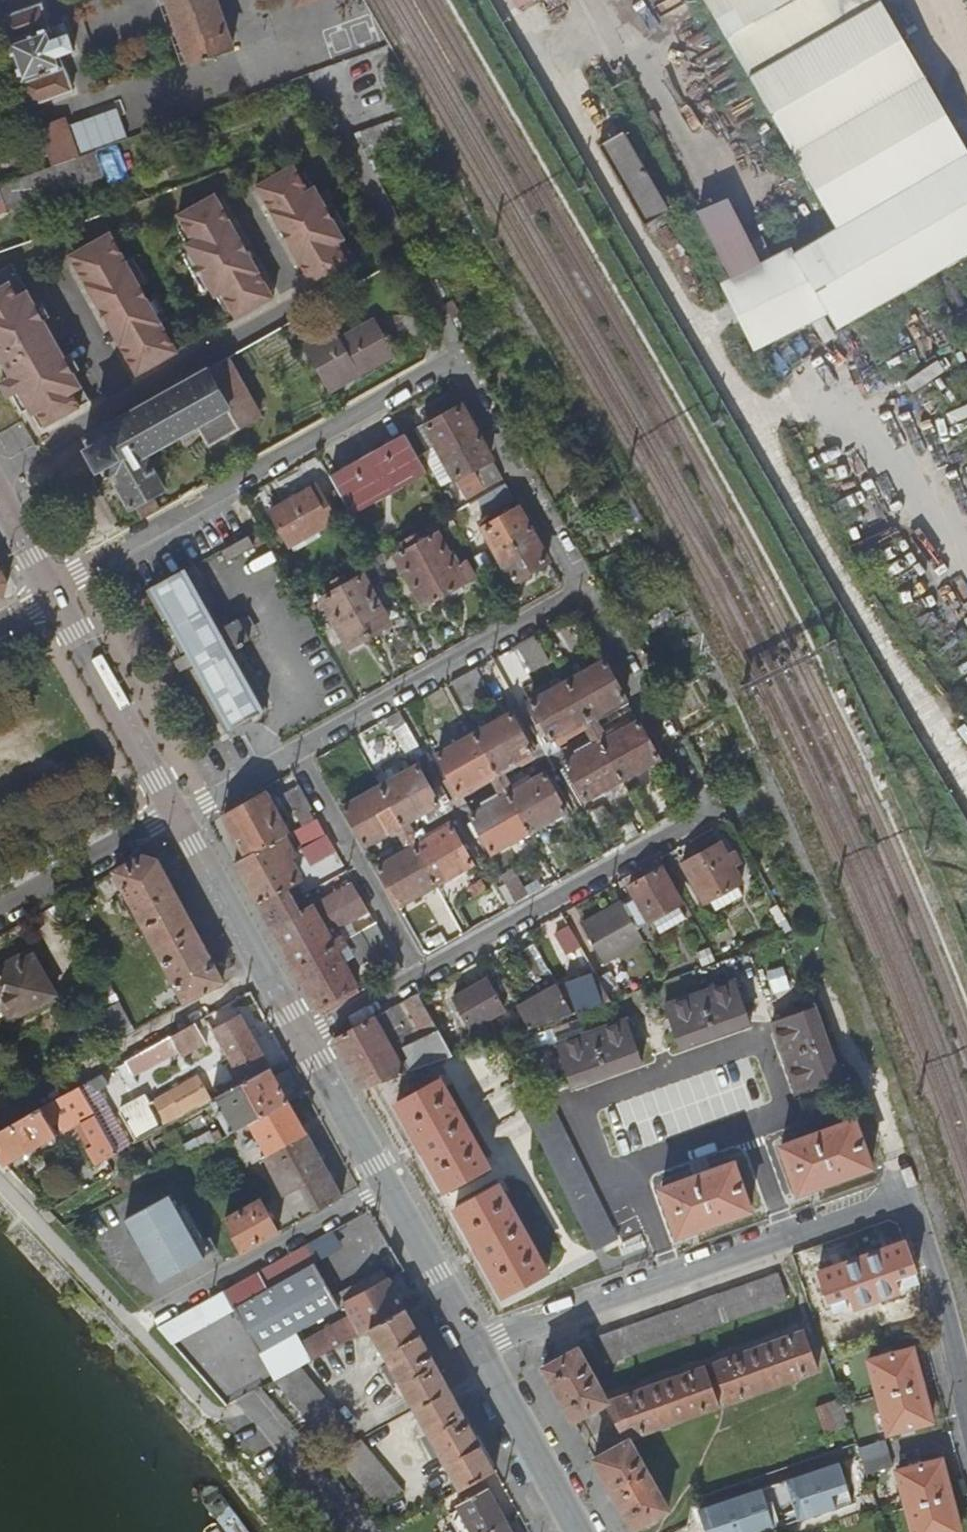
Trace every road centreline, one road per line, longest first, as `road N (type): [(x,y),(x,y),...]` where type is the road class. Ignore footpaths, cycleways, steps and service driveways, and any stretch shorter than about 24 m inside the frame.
road 1 (unclassified): [(966,785),(503,0)]
road 2 (unclassified): [(966,1416),(903,1204),(876,1201),(476,1348)]
road 3 (residential): [(459,357),(48,590)]
road 4 (unclassified): [(293,751),(583,590)]
road 5 (unclassified): [(702,814),(415,975)]
road 6 (unclassified): [(312,80),(459,357)]
road 7 (unclassified): [(583,590),(459,357)]
road 8 (unclassified): [(156,1314),(385,1190)]
road 9 (secondary): [(174,817),(48,590)]
road 10 (secondary): [(300,1040),(174,817)]
road 11 (unclassified): [(415,975),(293,751)]
road 12 (unclassified): [(702,814),(583,590)]
road 13 (track): [(835,1001),(903,1204)]
road 14 (secondary): [(577,1531),(476,1348)]
road 15 (residential): [(174,817),(0,912)]
road 16 (secondary): [(476,1348),(385,1190)]
road 17 (secondary): [(385,1190),(300,1040)]
road 18 (residential): [(357,1531),(253,1404)]
road 19 (unclassified): [(293,751),(174,817)]
road 20 (unclassified): [(415,975),(300,1040)]

